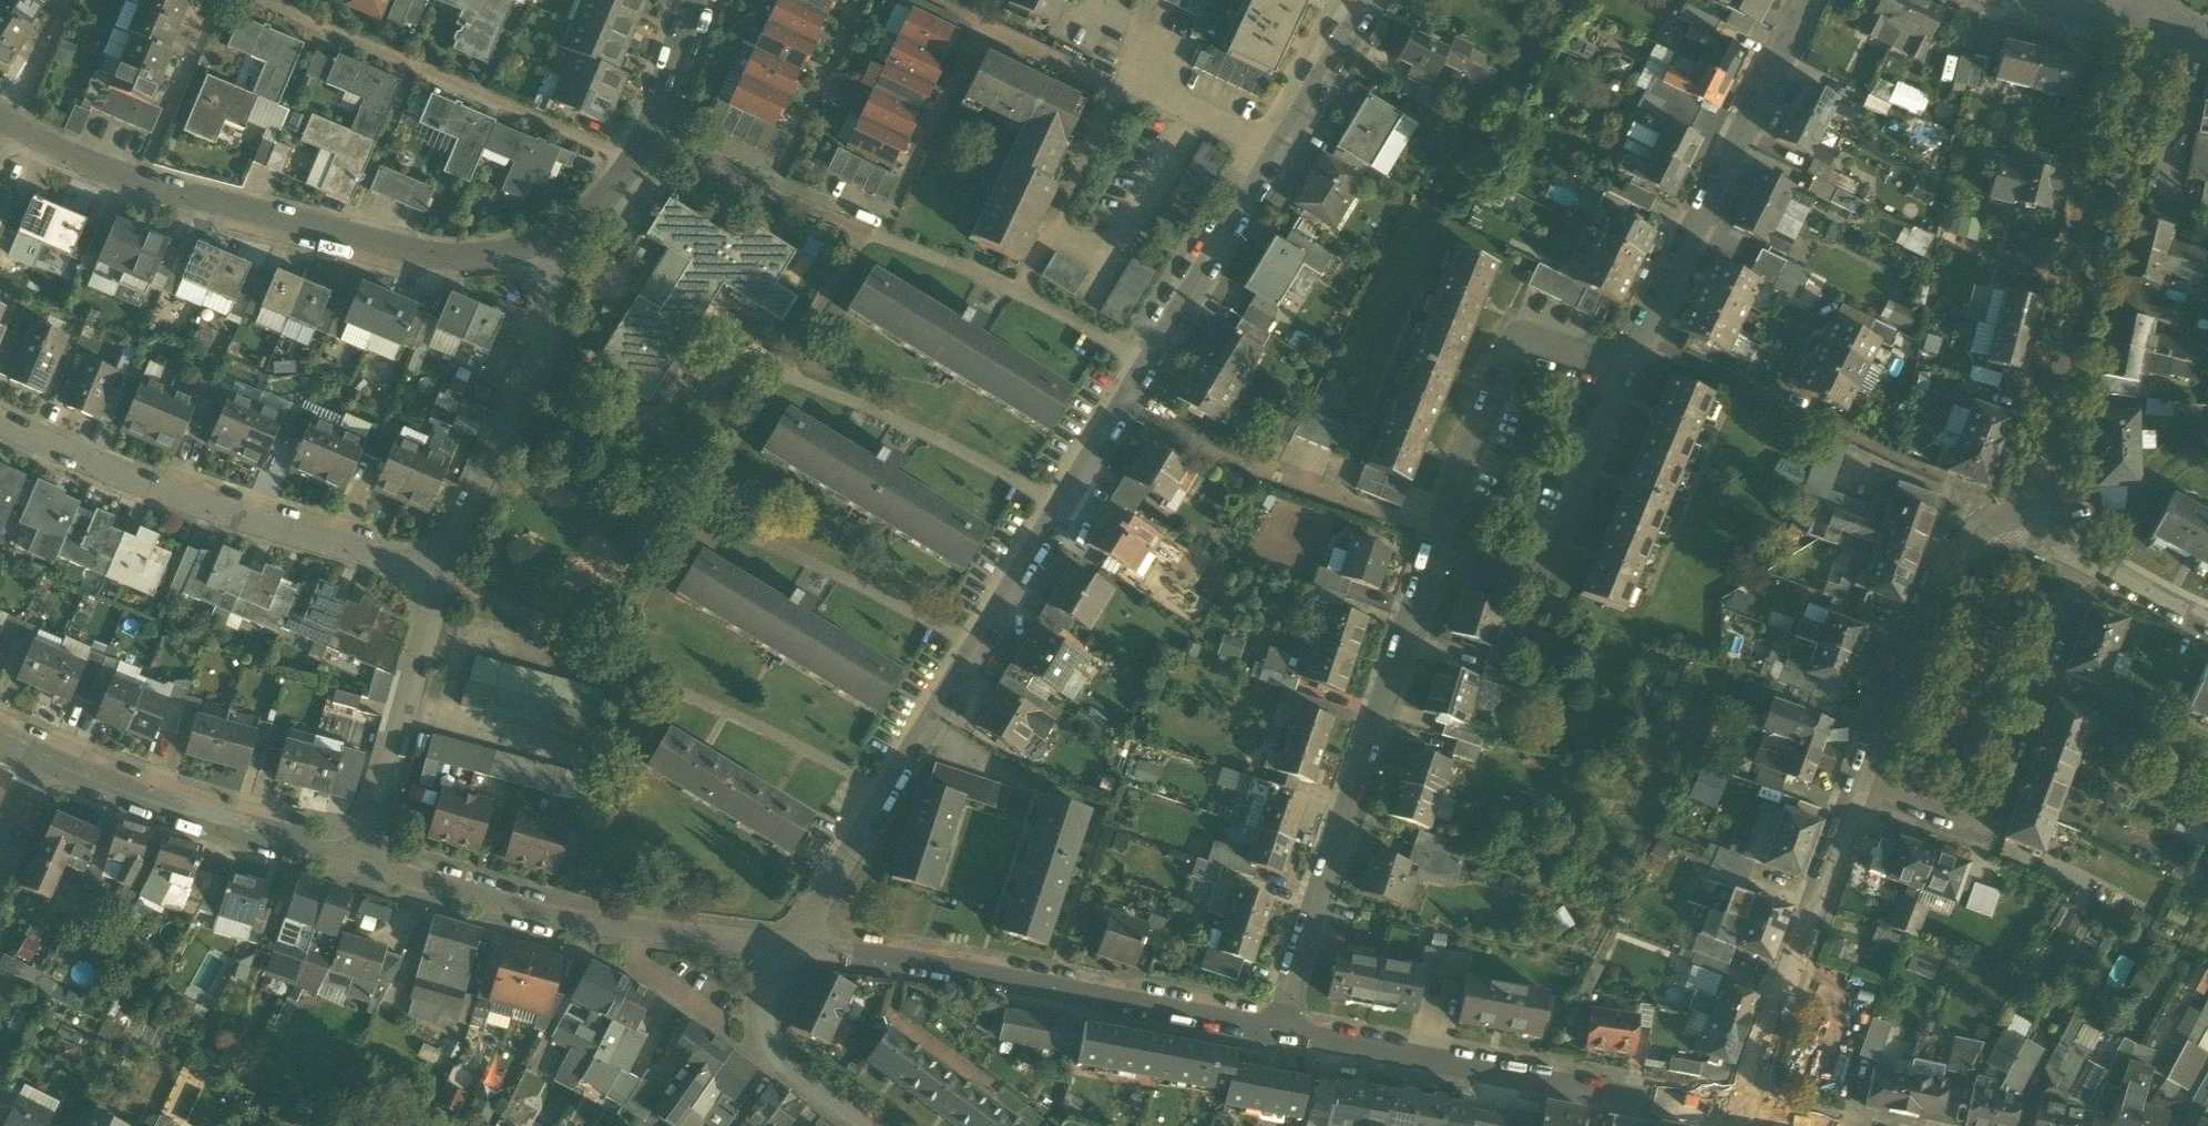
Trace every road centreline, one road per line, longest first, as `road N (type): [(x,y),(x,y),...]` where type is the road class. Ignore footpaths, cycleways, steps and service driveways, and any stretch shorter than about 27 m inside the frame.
road 1 (residential): [(793,947),(1366,0)]
road 2 (residential): [(0,120),(141,183),(443,256),(532,246)]
road 3 (residential): [(2145,23),(2061,382),(2010,512)]
road 4 (residential): [(1432,556),(1275,1028)]
road 5 (residential): [(1275,1028),(793,947)]
road 6 (residential): [(1740,1113),(1275,1028)]
road 7 (residential): [(0,418),(169,493),(442,579)]
road 8 (residential): [(362,863),(507,908),(793,947)]
road 9 (residential): [(2089,559),(1990,819),(1967,825),(1859,788)]
road 10 (residential): [(1811,0),(1644,340)]
road 11 (residential): [(442,579),(549,323),(532,246)]
road 12 (residential): [(1859,788),(1740,1113)]
road 13 (residential): [(1623,374),(1538,341),(1507,351),(1432,556)]
road 14 (residential): [(46,758),(220,825),(362,863)]
road 15 (residential): [(1432,556),(1508,579),(1543,574),(1623,374)]
road 16 (residential): [(2010,512),(1945,563),(1859,788)]
road 17 (residential): [(532,246),(609,194),(637,154),(693,0)]
road 18 (residential): [(362,863),(442,579)]
road 19 (residential): [(2010,512),(1773,400)]
road 20 (residential): [(793,947),(768,990),(766,1033),(782,1067),(864,1125)]
road 21 (residential): [(1773,400),(1644,340)]
road 22 (residential): [(2089,559),(2207,619)]

